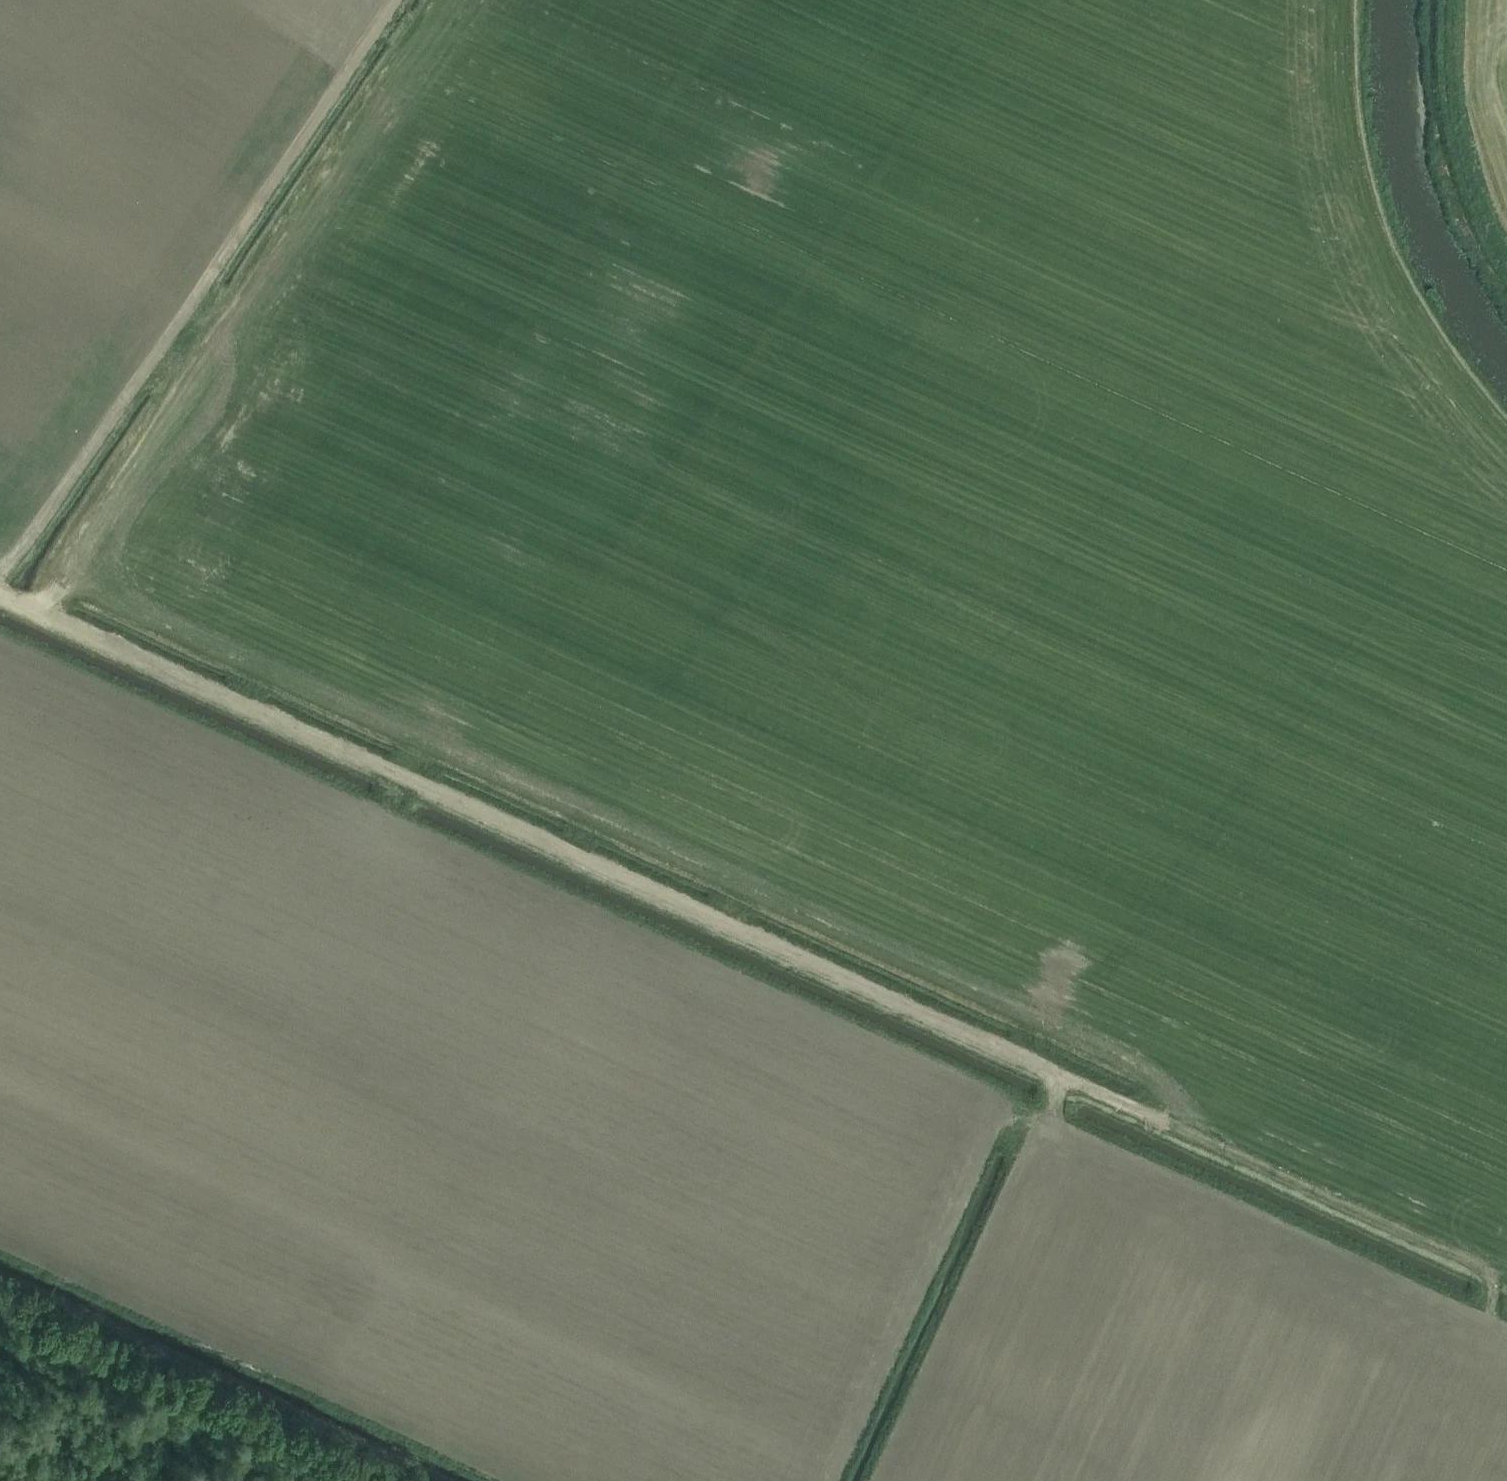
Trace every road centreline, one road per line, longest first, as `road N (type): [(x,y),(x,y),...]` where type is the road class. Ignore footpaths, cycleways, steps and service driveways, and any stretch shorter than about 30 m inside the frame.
road 1 (unclassified): [(1134,1108),(0,590)]
road 2 (track): [(1134,1108),(1506,1279)]

